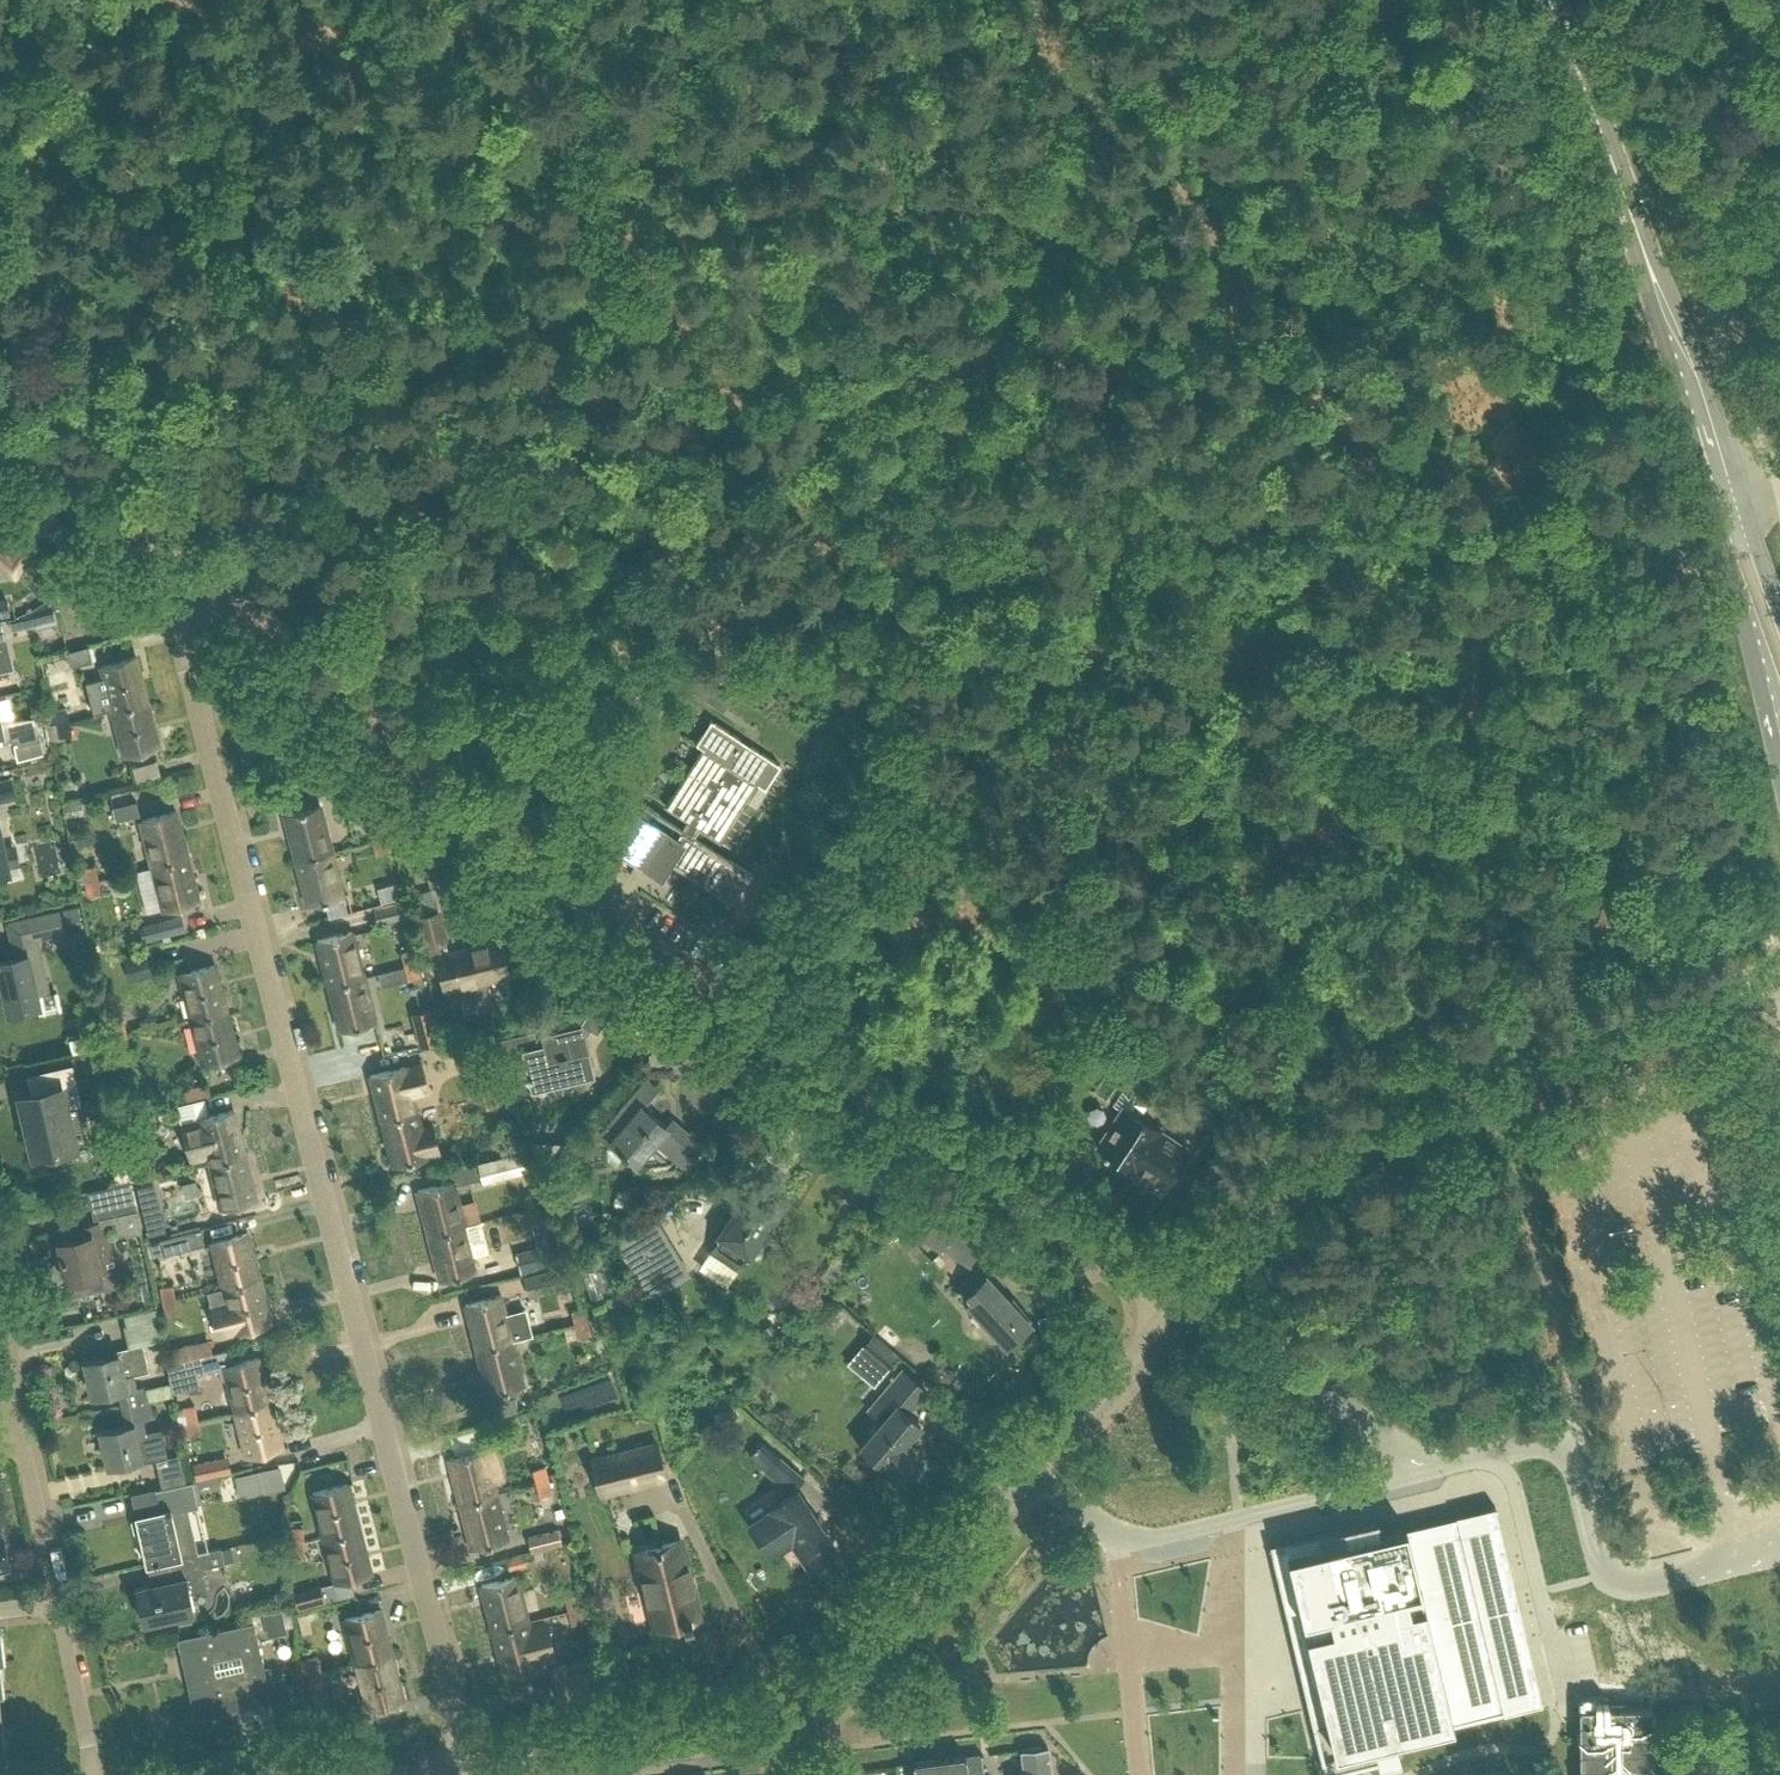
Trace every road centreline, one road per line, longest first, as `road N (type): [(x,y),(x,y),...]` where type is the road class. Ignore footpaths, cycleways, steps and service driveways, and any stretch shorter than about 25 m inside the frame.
road 1 (track): [(1481,639),(1271,638),(1055,650),(935,629),(891,607),(833,550),(564,143),(441,0)]
road 2 (unclassified): [(1174,1306),(644,952),(190,587)]
road 3 (residential): [(471,1769),(185,653),(190,587)]
road 4 (unclassified): [(471,1769),(780,1725),(828,1695),(873,1656),(1174,1306)]
road 5 (track): [(1481,639),(1490,538),(1472,498),(1412,455),(1313,416),(1274,388),(1244,336),(1199,216),(1054,56),(1040,0)]
road 6 (unclassified): [(1174,1306),(1274,1197),(1395,1120),(1730,990),(1779,981)]
road 7 (tertiary): [(1634,215),(1779,739)]
road 8 (track): [(1551,1060),(1488,906),(1472,841),(1468,781),(1481,639)]
road 9 (tertiary): [(1779,608),(1634,215)]
road 10 (unclassified): [(91,1774),(19,1434)]
road 11 (unclassified): [(190,587),(0,431)]
road 12 (tertiary): [(1634,215),(1550,0)]

